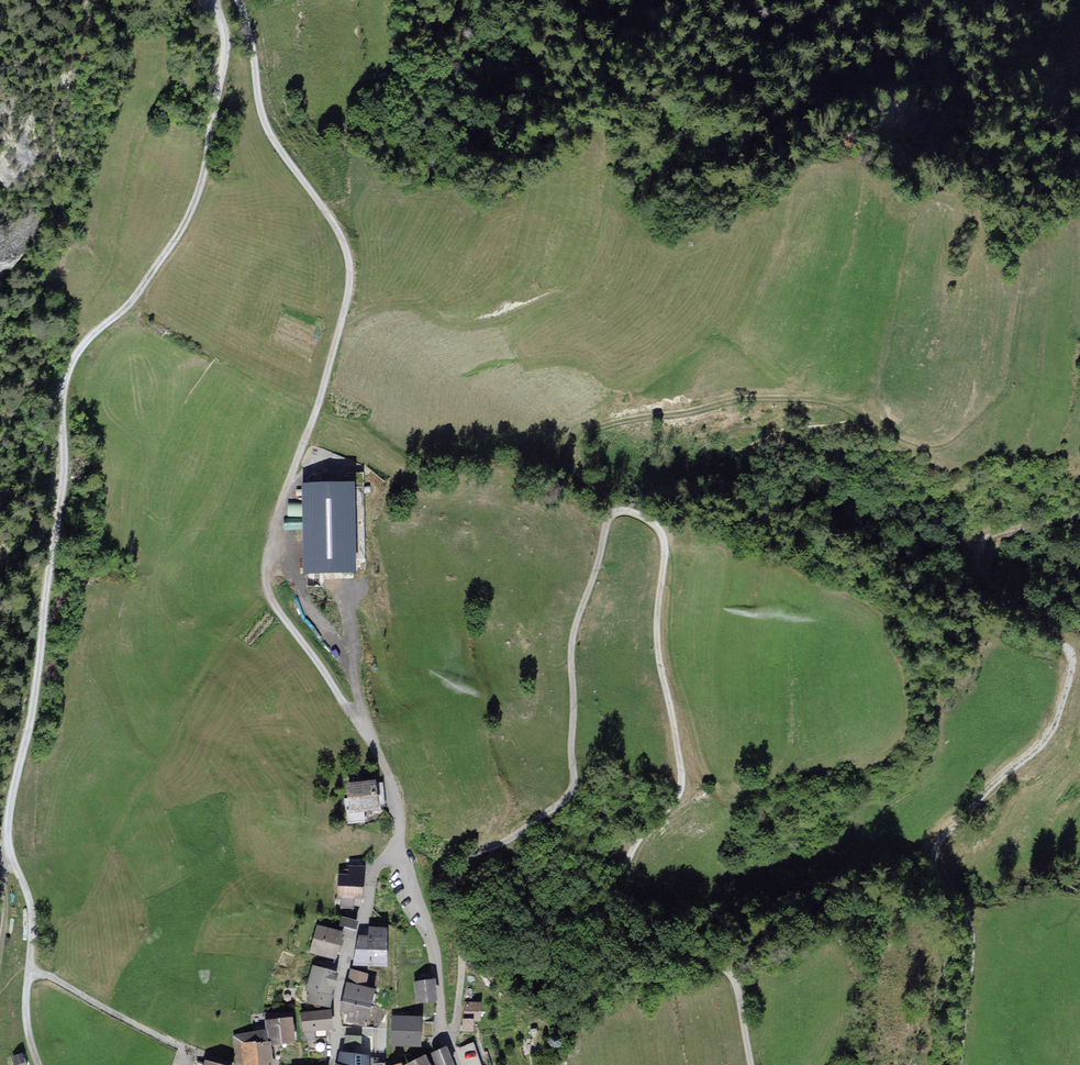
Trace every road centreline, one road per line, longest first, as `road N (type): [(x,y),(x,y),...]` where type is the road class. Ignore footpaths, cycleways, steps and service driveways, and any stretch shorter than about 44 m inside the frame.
road 1 (track): [(446,1037),(462,987),(457,873),(472,855),(559,805),(574,786),(573,640),(609,517),(623,509),(652,521),(663,535),(660,658),(683,783),(634,848),(622,904),(627,922),(650,942),(733,975),(751,1064)]
road 2 (track): [(0,956),(10,804),(30,724),(65,482),(66,381),(79,353),(124,312),(186,228),(226,65),(213,0)]
road 3 (track): [(233,0),(259,117),(325,216),(346,264),(315,404),(272,526),(268,590),(384,767),(394,791),(398,857)]
road 4 (track): [(957,1064),(971,938),(963,912),(937,882),(936,851),(968,805),(1043,743),(1072,665),(1067,650),(1010,602),(982,557),(986,545),(1079,512)]
road 5 (track): [(613,512),(592,493),(576,446),(617,422),(810,399),(840,404),(907,443),(938,448),(961,435),(1010,383),(1024,256)]
road 6 (residential): [(332,1064),(339,993),(371,875),(394,856),(424,913),(442,1027),(458,1064)]
road 7 (residential): [(30,969),(191,1050)]

